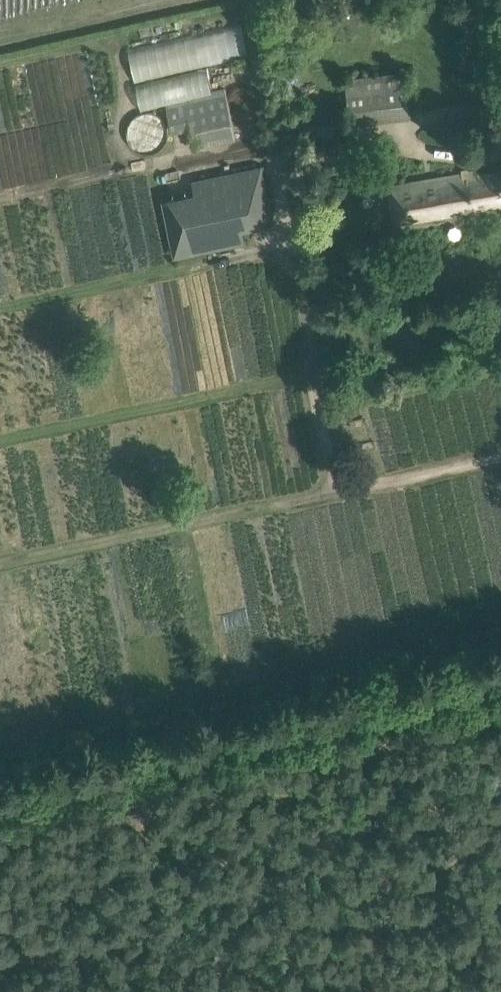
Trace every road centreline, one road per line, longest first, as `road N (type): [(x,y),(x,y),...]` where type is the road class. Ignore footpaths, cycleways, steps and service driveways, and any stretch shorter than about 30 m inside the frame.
road 1 (track): [(500,662),(0,787)]

